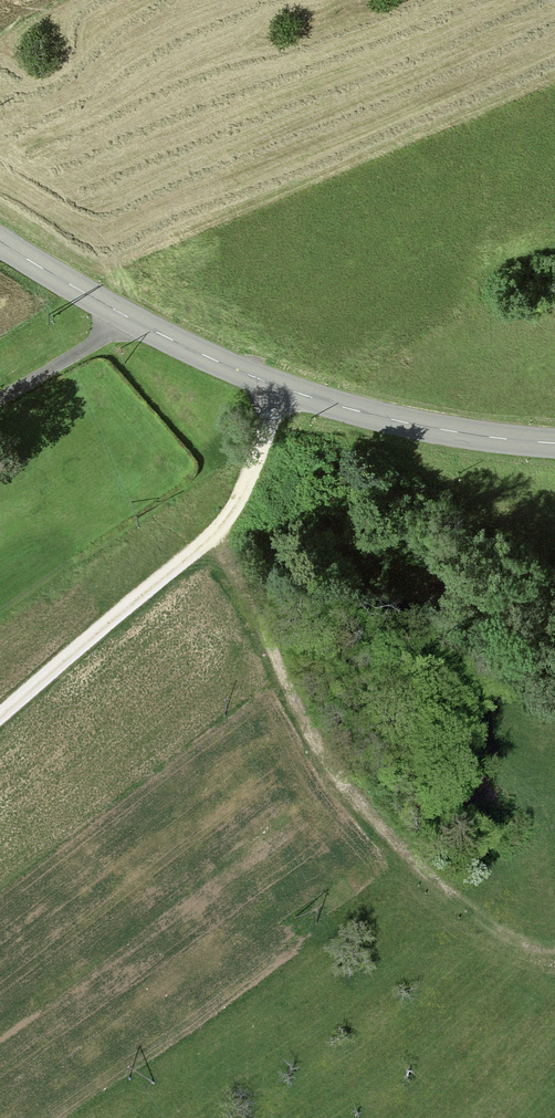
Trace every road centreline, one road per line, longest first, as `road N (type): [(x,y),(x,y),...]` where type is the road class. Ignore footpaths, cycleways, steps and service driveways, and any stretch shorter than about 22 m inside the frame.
road 1 (tertiary): [(0,243),(174,342),(282,390),(419,426),(554,443)]
road 2 (track): [(554,947),(516,944),(357,807),(293,702),(214,535)]
road 3 (track): [(282,390),(255,468),(214,535),(0,720)]

